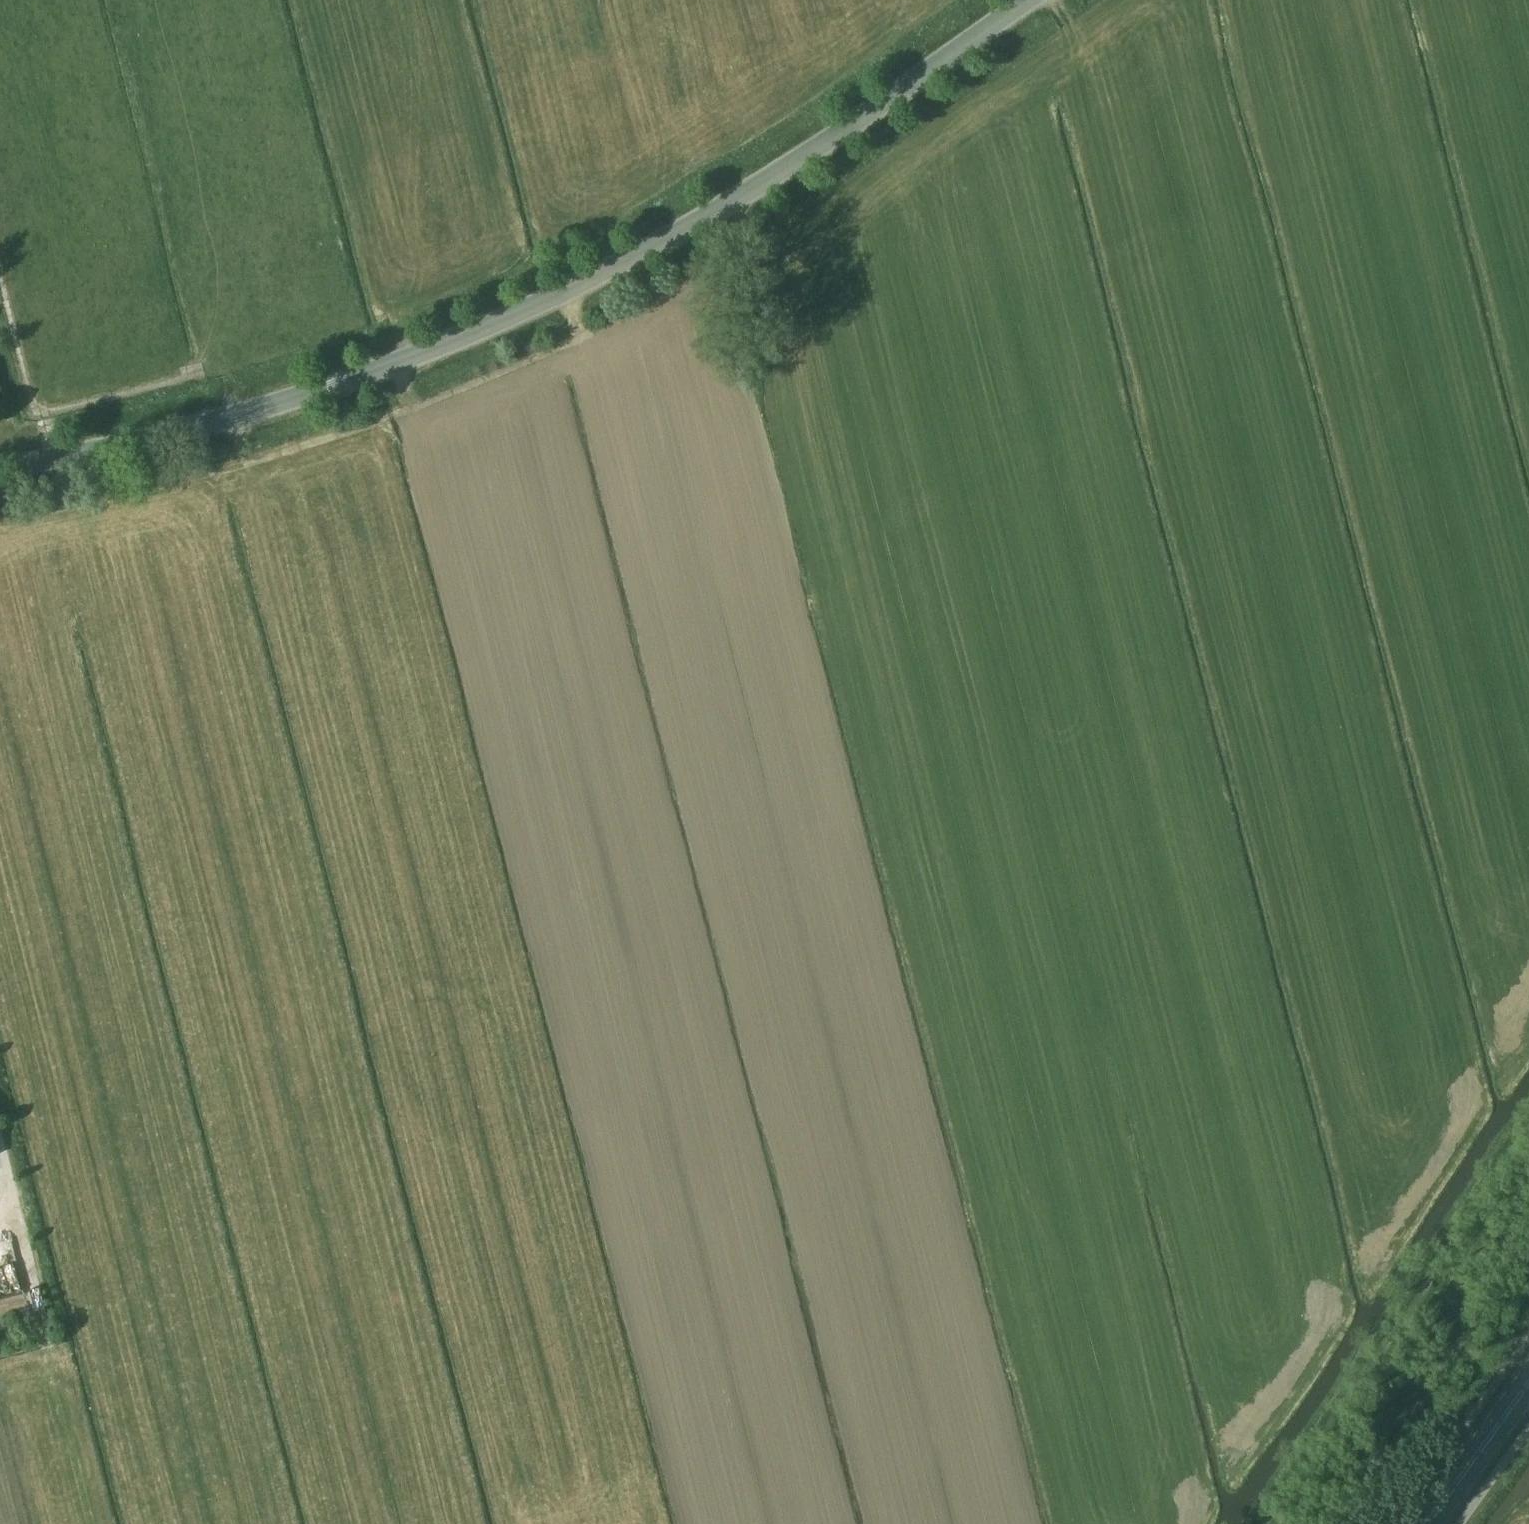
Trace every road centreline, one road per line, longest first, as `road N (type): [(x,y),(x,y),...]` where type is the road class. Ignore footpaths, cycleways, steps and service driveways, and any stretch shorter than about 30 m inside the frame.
road 1 (tertiary): [(0,466),(224,420),(378,371),(518,313),(714,213),(1030,0)]
road 2 (primary): [(1425,1523),(1528,1381)]

